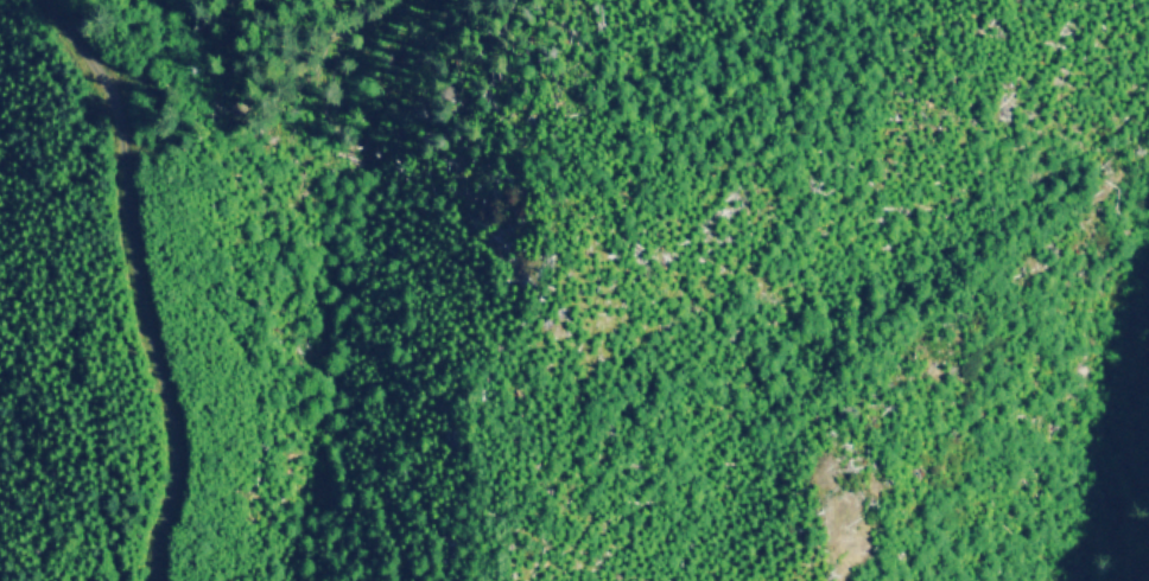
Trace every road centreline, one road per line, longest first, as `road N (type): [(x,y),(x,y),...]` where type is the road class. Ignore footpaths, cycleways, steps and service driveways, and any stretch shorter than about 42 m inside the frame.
road 1 (track): [(46,0),(110,92),(121,132),(137,256),(183,453),(162,580)]

